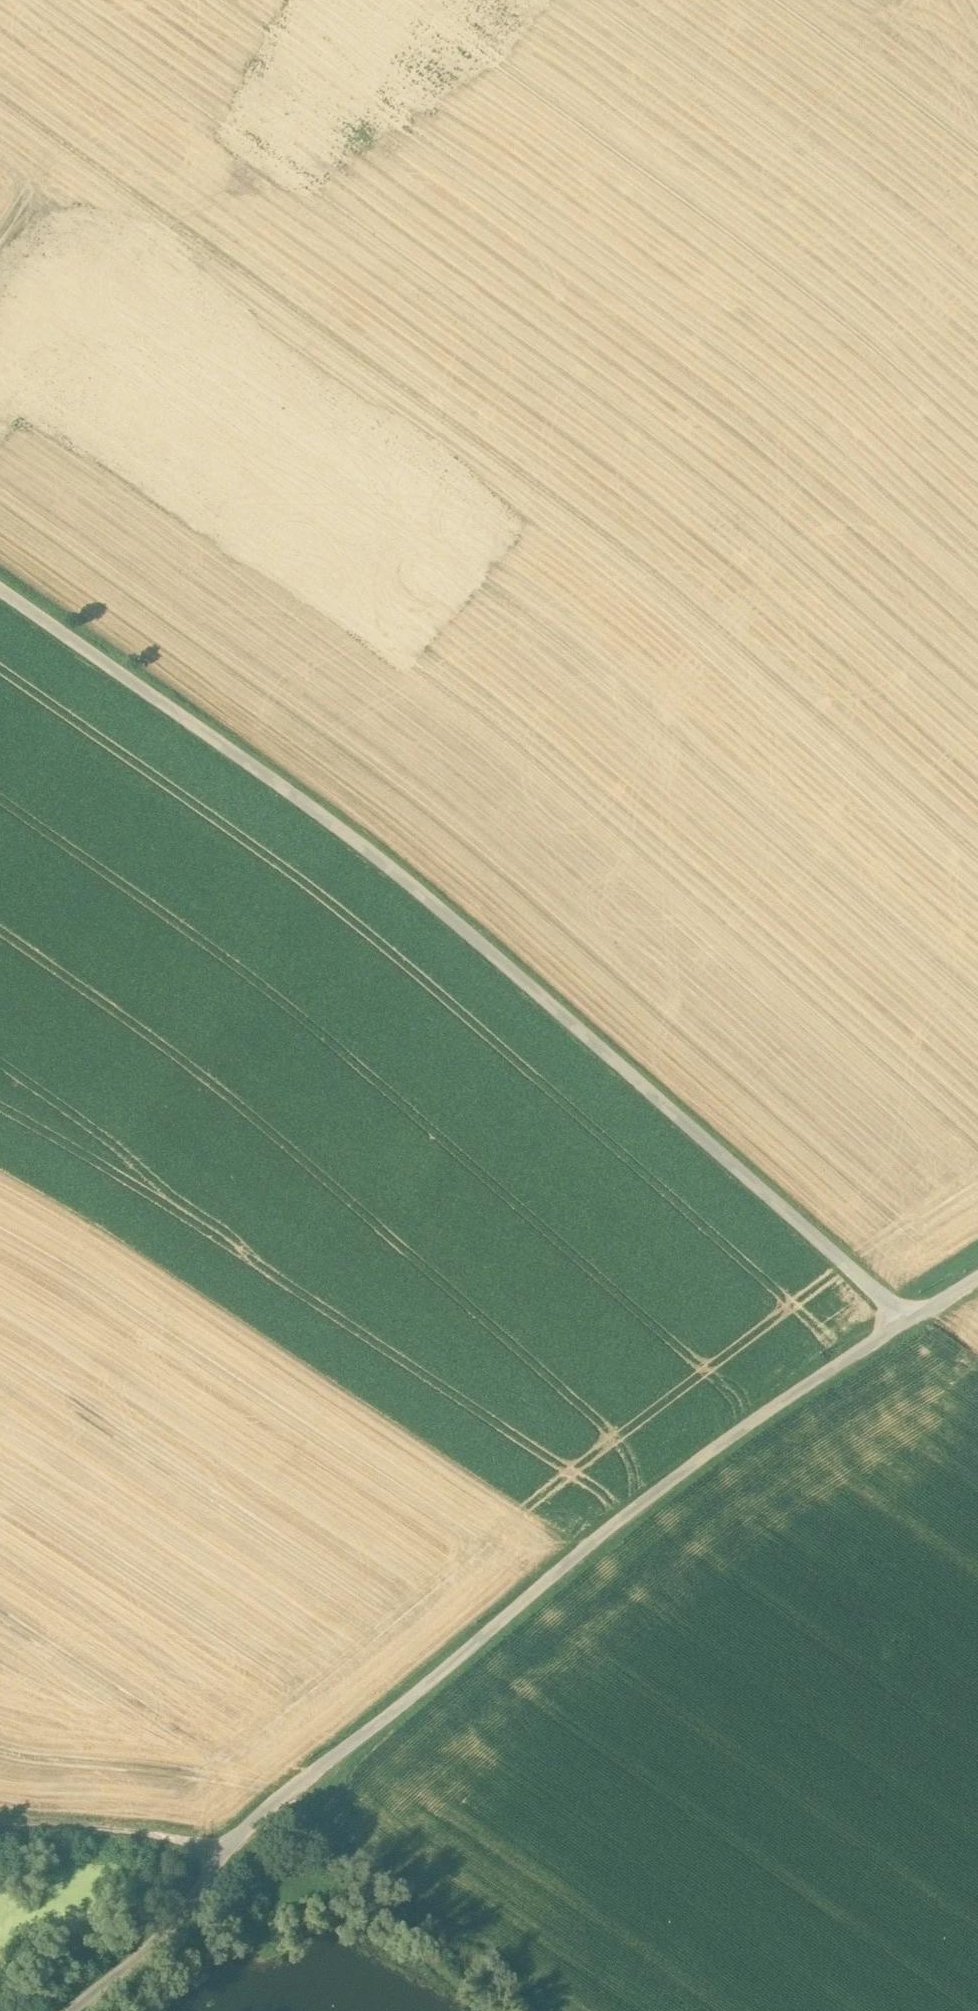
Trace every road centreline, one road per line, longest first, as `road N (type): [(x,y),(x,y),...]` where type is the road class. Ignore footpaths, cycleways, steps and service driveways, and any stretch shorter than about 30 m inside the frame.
road 1 (unclassified): [(68,2010),(165,1930),(224,1851),(271,1806),(614,1525),(801,1388),(977,1278)]
road 2 (track): [(908,1321),(392,869),(0,590)]
road 3 (track): [(224,1851),(125,1825),(0,1816)]

